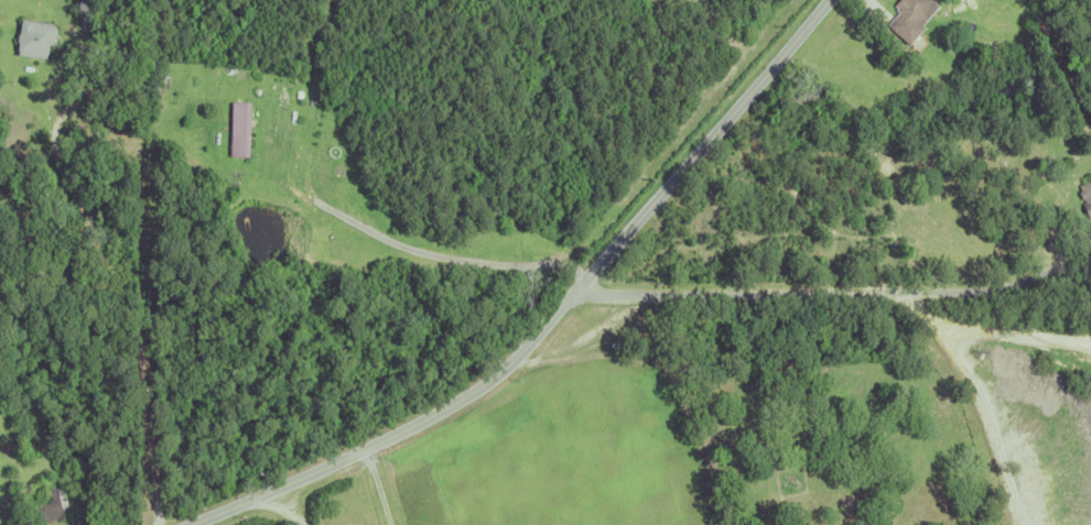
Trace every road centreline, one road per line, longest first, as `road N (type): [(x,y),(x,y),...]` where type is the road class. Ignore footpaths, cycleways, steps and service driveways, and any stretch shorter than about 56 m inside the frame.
road 1 (residential): [(197,524),(438,416),(499,376),(831,0)]
road 2 (residential): [(1090,277),(1002,293),(576,292)]

